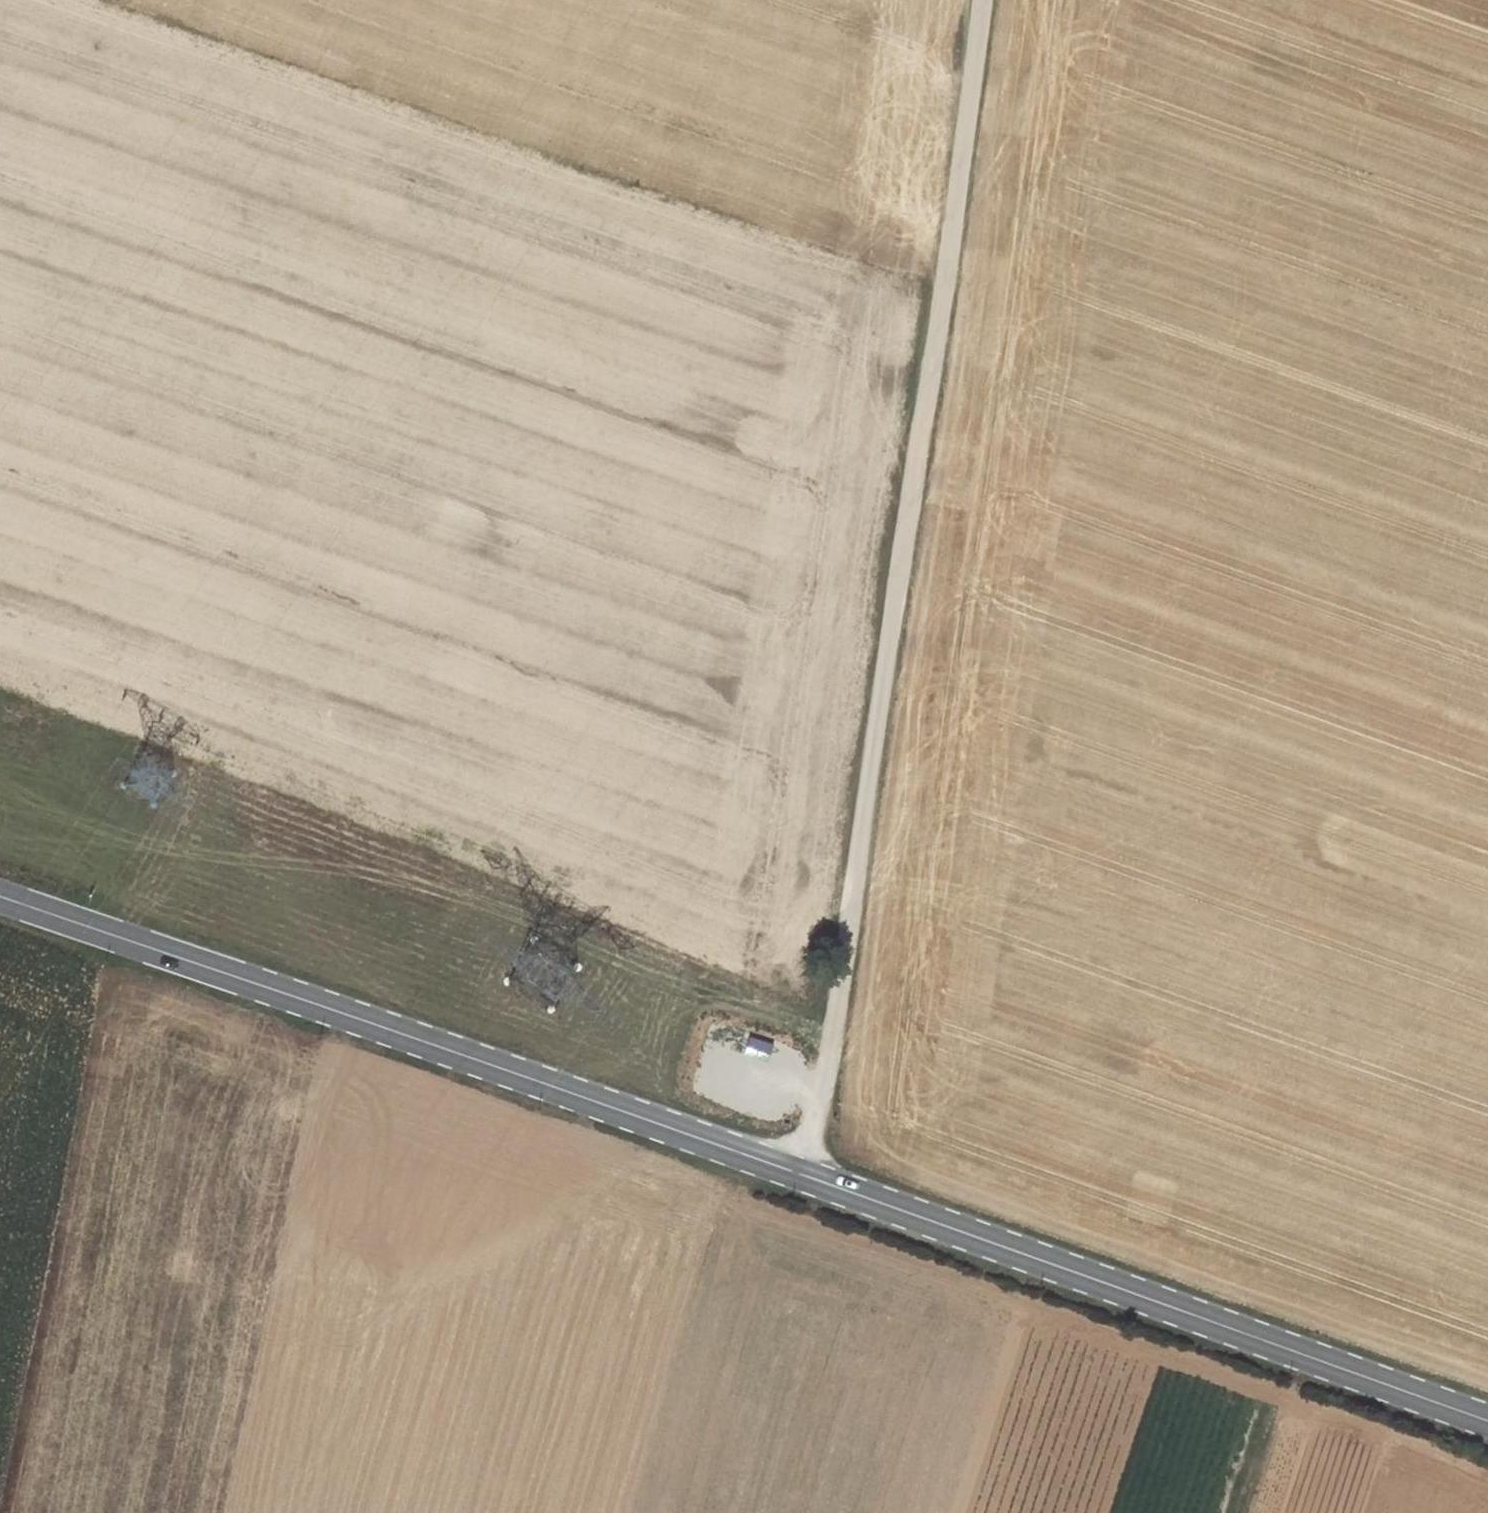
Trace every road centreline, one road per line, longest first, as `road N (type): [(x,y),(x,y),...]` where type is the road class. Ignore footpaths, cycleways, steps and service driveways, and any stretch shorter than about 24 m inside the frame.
road 1 (secondary): [(1487,1432),(0,898)]
road 2 (track): [(798,1189),(975,0)]

